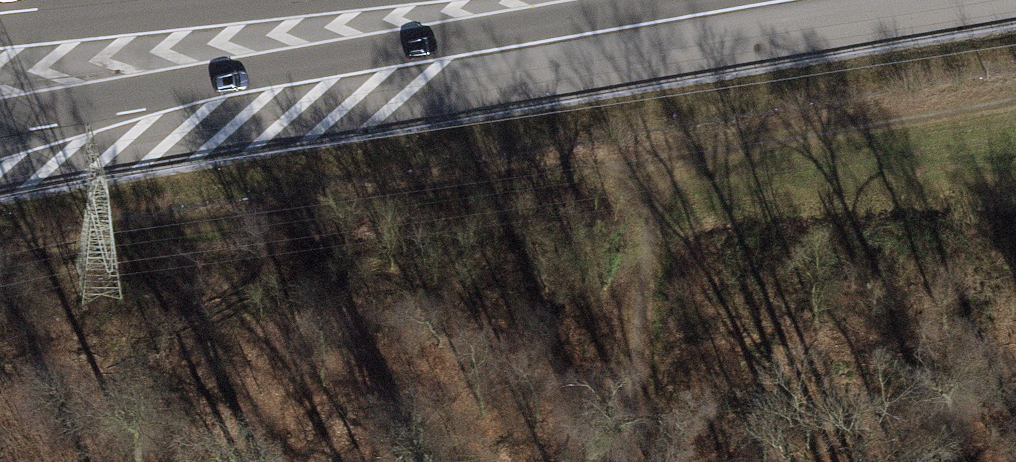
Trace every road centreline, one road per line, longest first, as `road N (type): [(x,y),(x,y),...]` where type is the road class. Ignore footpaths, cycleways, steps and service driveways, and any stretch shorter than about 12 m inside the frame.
road 1 (track): [(1015,93),(642,156),(631,461)]
road 2 (motorway): [(0,128),(642,0)]
road 3 (track): [(642,156),(0,276)]

